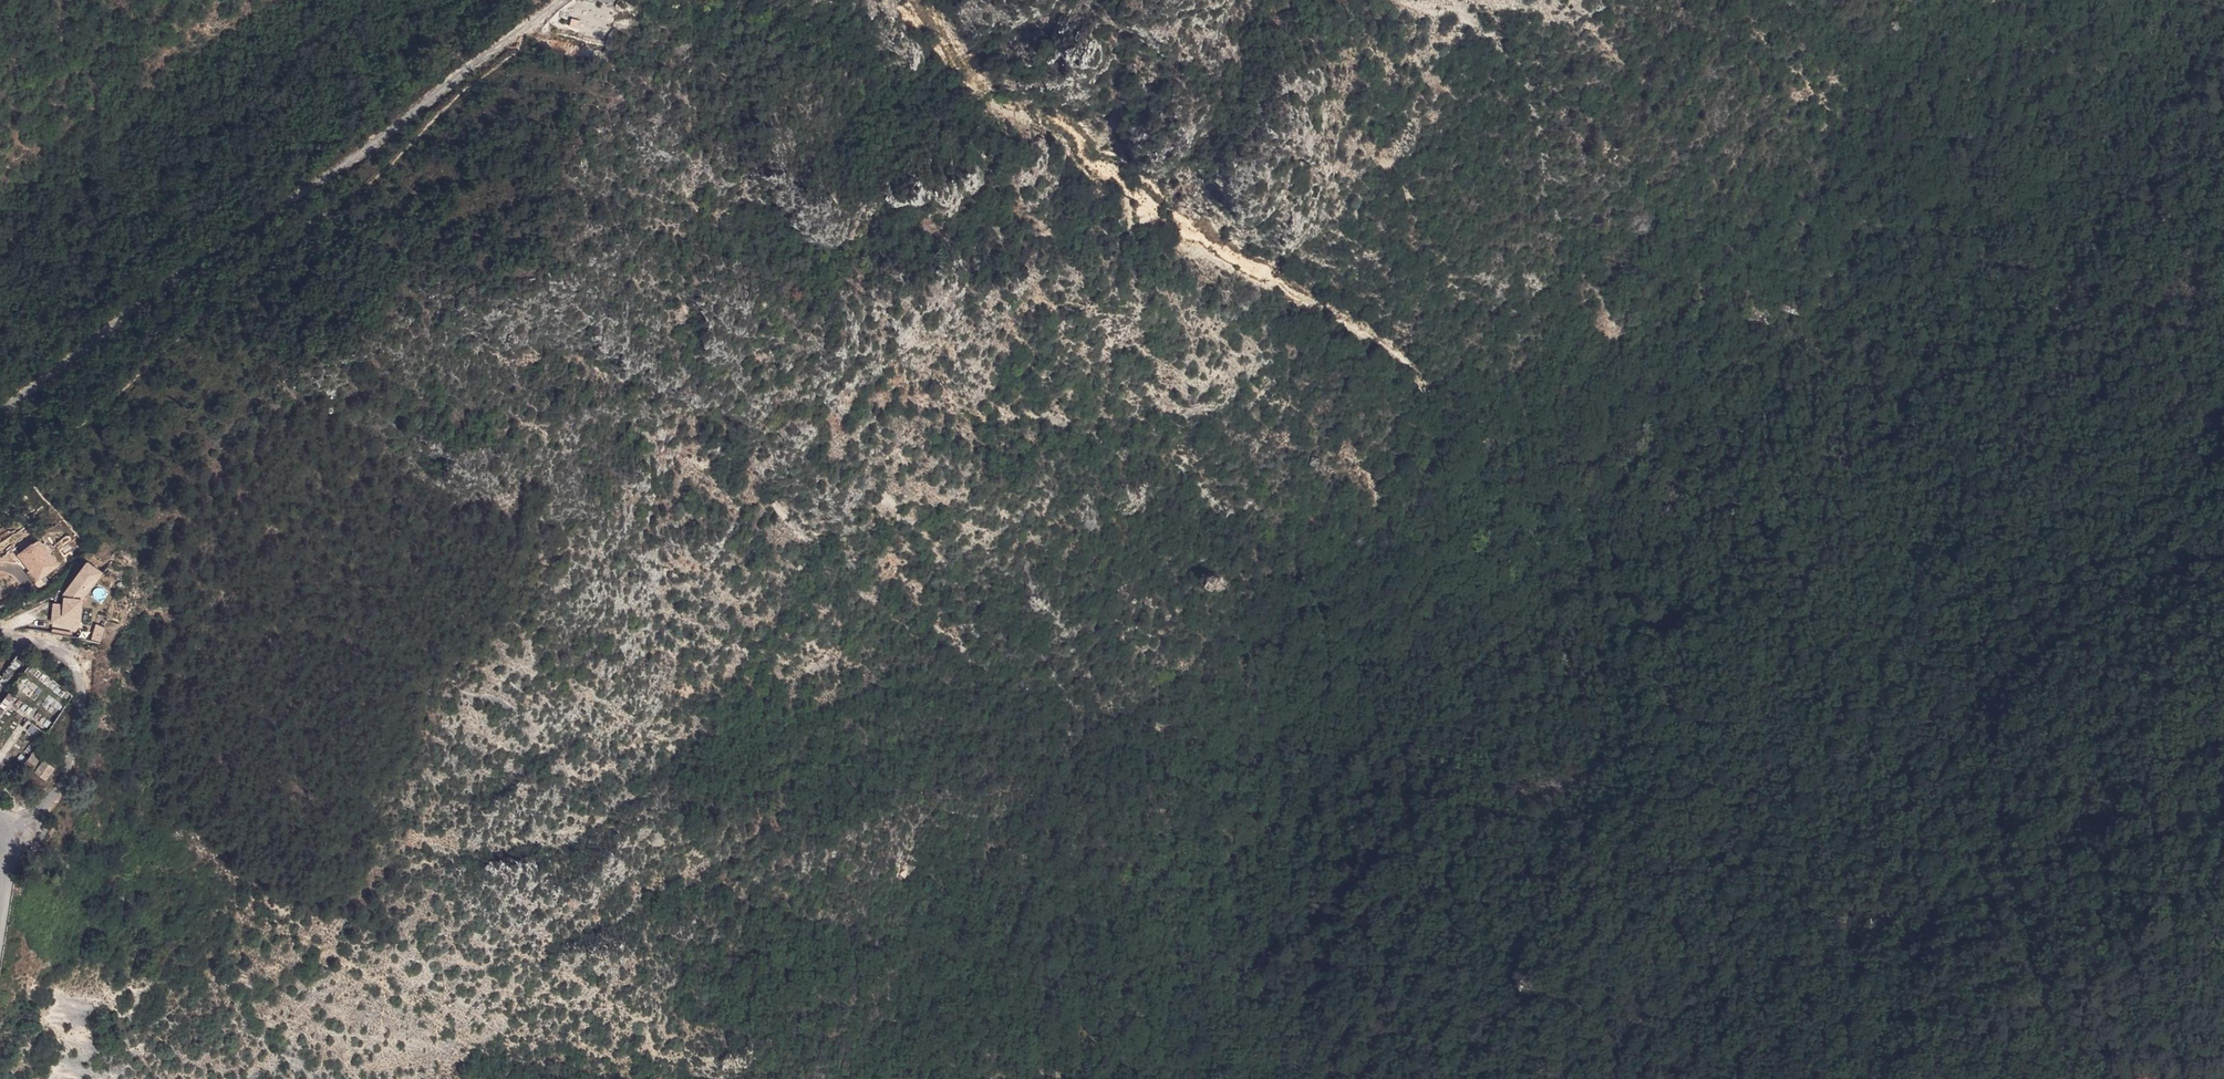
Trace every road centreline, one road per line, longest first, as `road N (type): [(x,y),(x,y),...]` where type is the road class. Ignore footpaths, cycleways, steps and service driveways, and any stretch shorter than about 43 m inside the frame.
road 1 (unclassified): [(0,414),(564,0)]
road 2 (unclassified): [(6,833),(37,816),(64,780),(84,692),(69,657),(0,636)]

